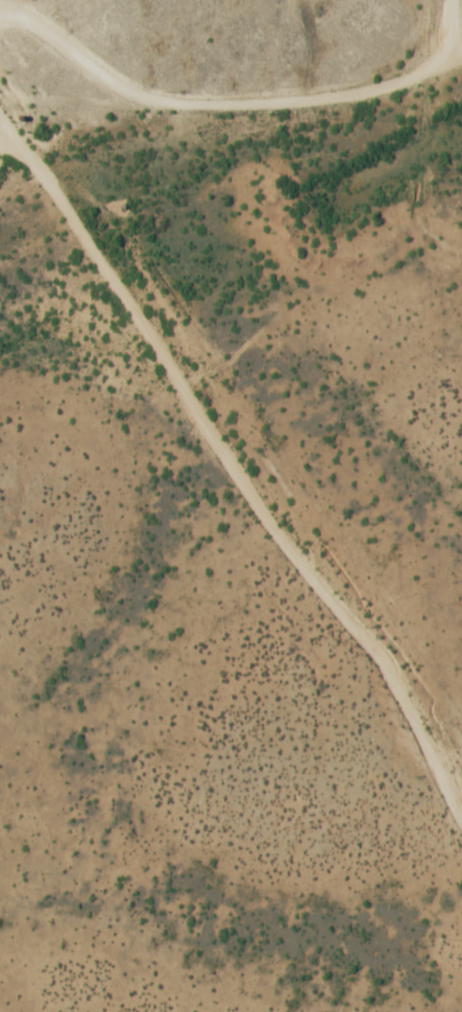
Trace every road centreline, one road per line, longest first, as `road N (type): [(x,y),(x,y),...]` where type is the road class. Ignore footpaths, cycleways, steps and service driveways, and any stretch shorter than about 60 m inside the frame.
road 1 (residential): [(461,815),(394,675),(264,518),(0,117)]
road 2 (residential): [(461,64),(367,93),(217,110),(161,101),(28,23),(0,20)]

